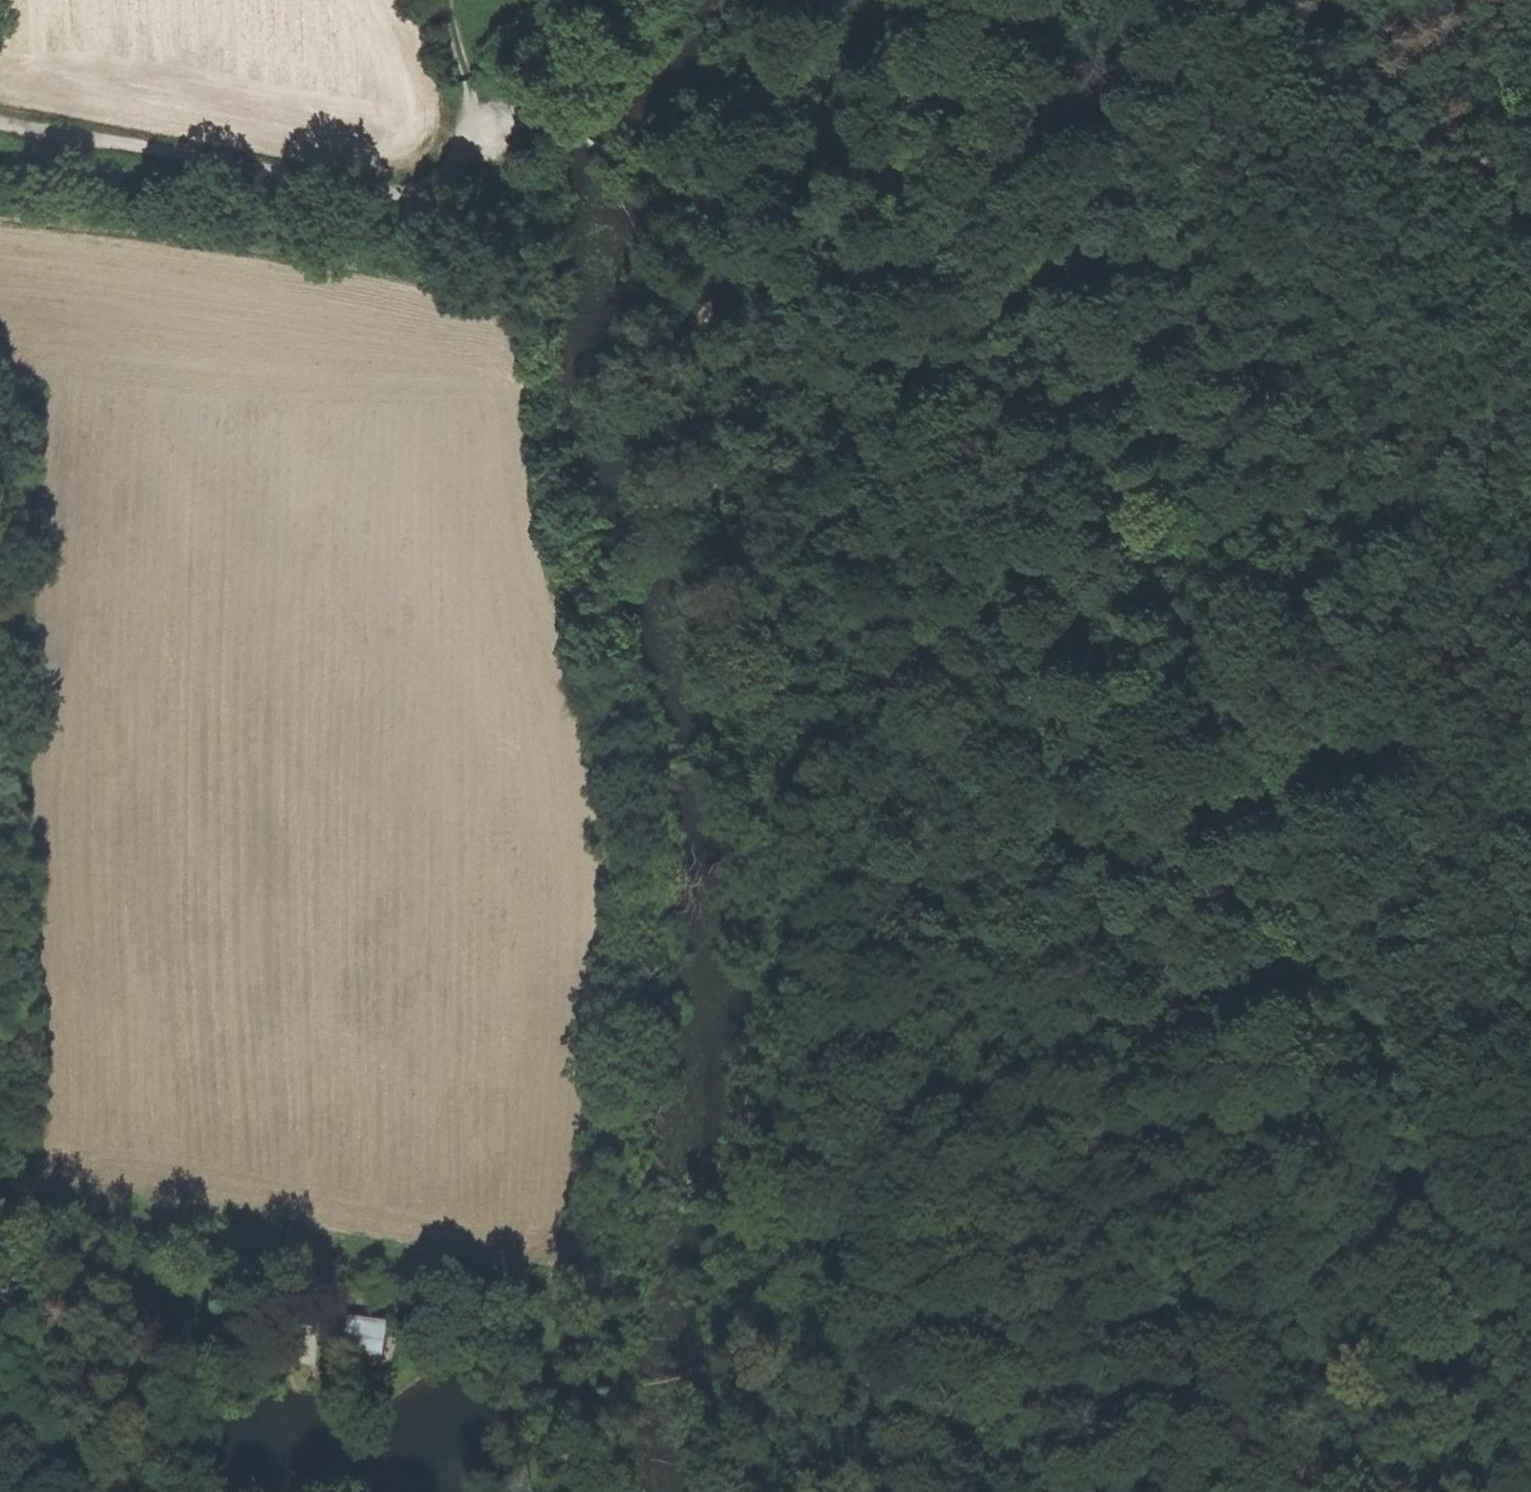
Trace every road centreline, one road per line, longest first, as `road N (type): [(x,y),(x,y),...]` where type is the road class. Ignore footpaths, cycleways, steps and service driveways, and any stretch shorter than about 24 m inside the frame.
road 1 (track): [(892,1491),(837,1085),(802,888),(770,769),(760,644),(711,417),(717,269),(709,226),(827,0)]
road 2 (track): [(0,119),(370,190),(427,185),(536,118),(571,130)]

